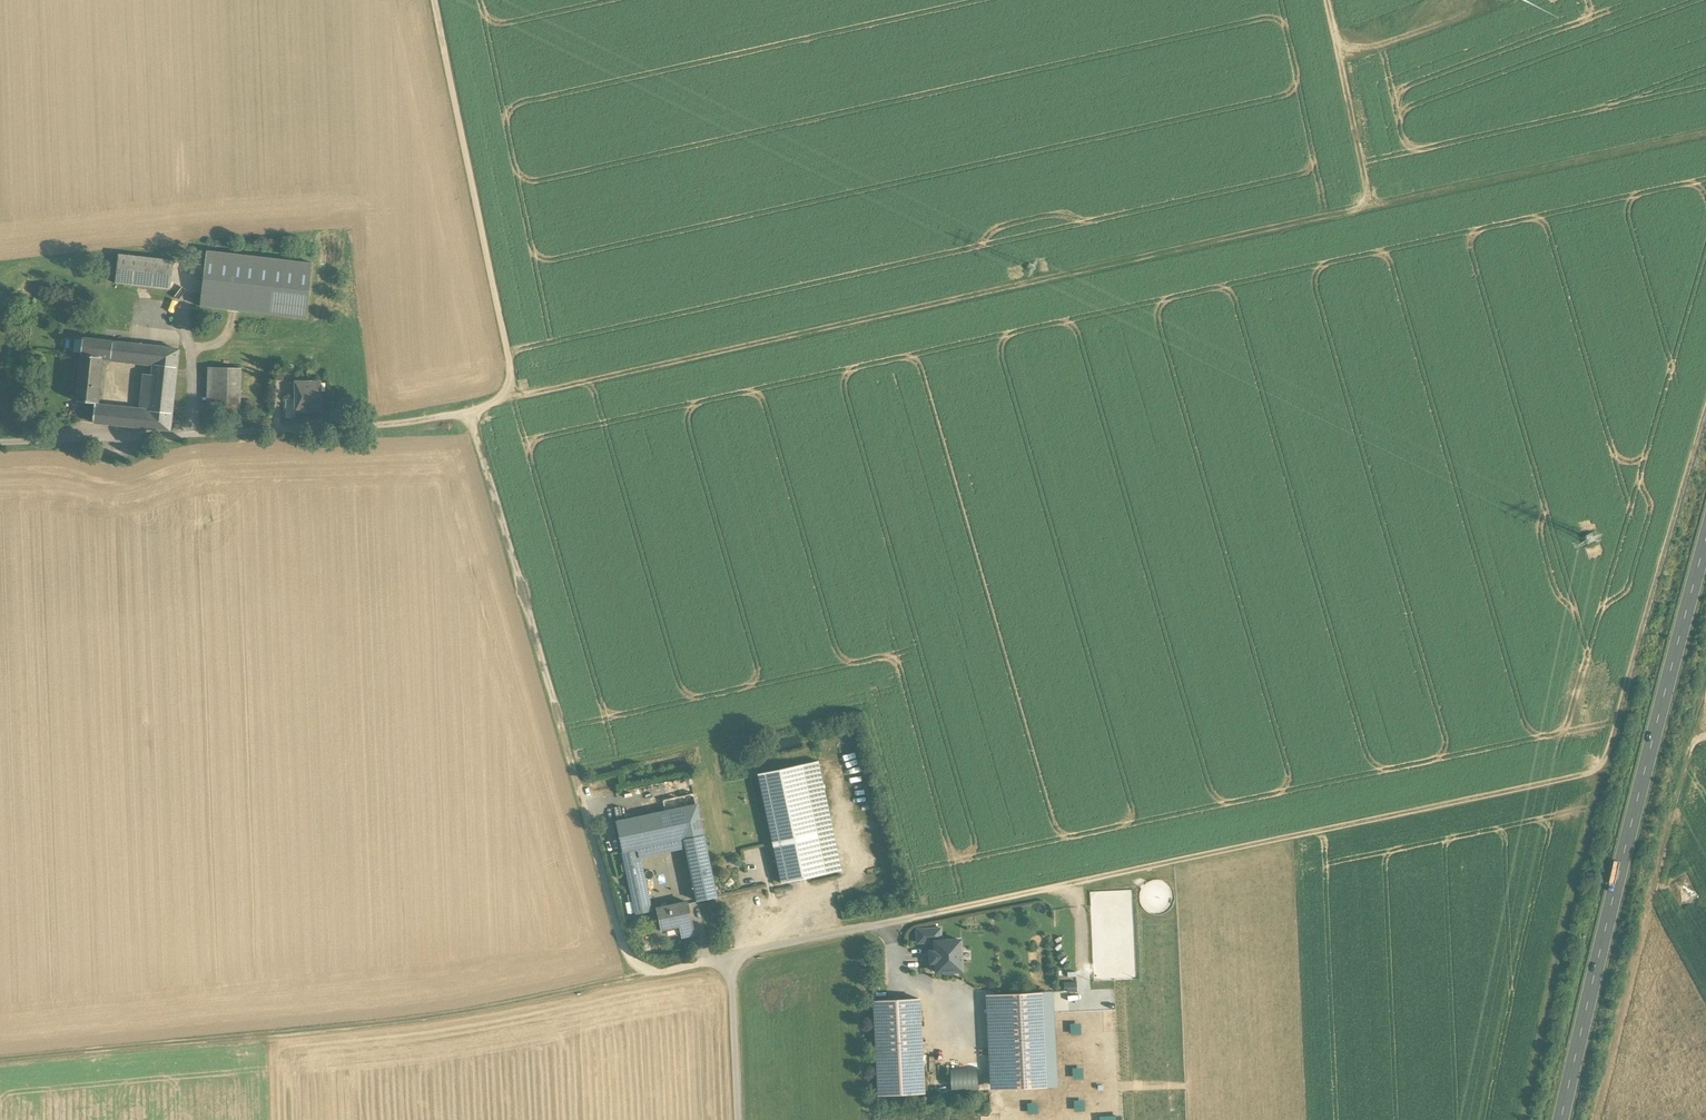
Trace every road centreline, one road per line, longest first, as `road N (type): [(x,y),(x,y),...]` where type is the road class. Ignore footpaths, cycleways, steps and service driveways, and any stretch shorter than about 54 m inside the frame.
road 1 (track): [(1705,135),(502,400)]
road 2 (track): [(1522,1119),(1591,815),(1623,694),(1670,574),(1705,405)]
road 3 (track): [(0,1059),(435,1017),(642,976)]
road 4 (track): [(1603,772),(971,909)]
road 5 (primary): [(1705,543),(1559,1119)]
road 6 (track): [(642,976),(623,951),(471,414)]
road 7 (track): [(502,400),(511,384),(504,295),(440,0)]
road 8 (track): [(1651,908),(1687,771),(1697,740),(1705,738)]
road 9 (track): [(1345,54),(1482,0)]
road 10 (track): [(371,427),(471,414),(502,400)]

